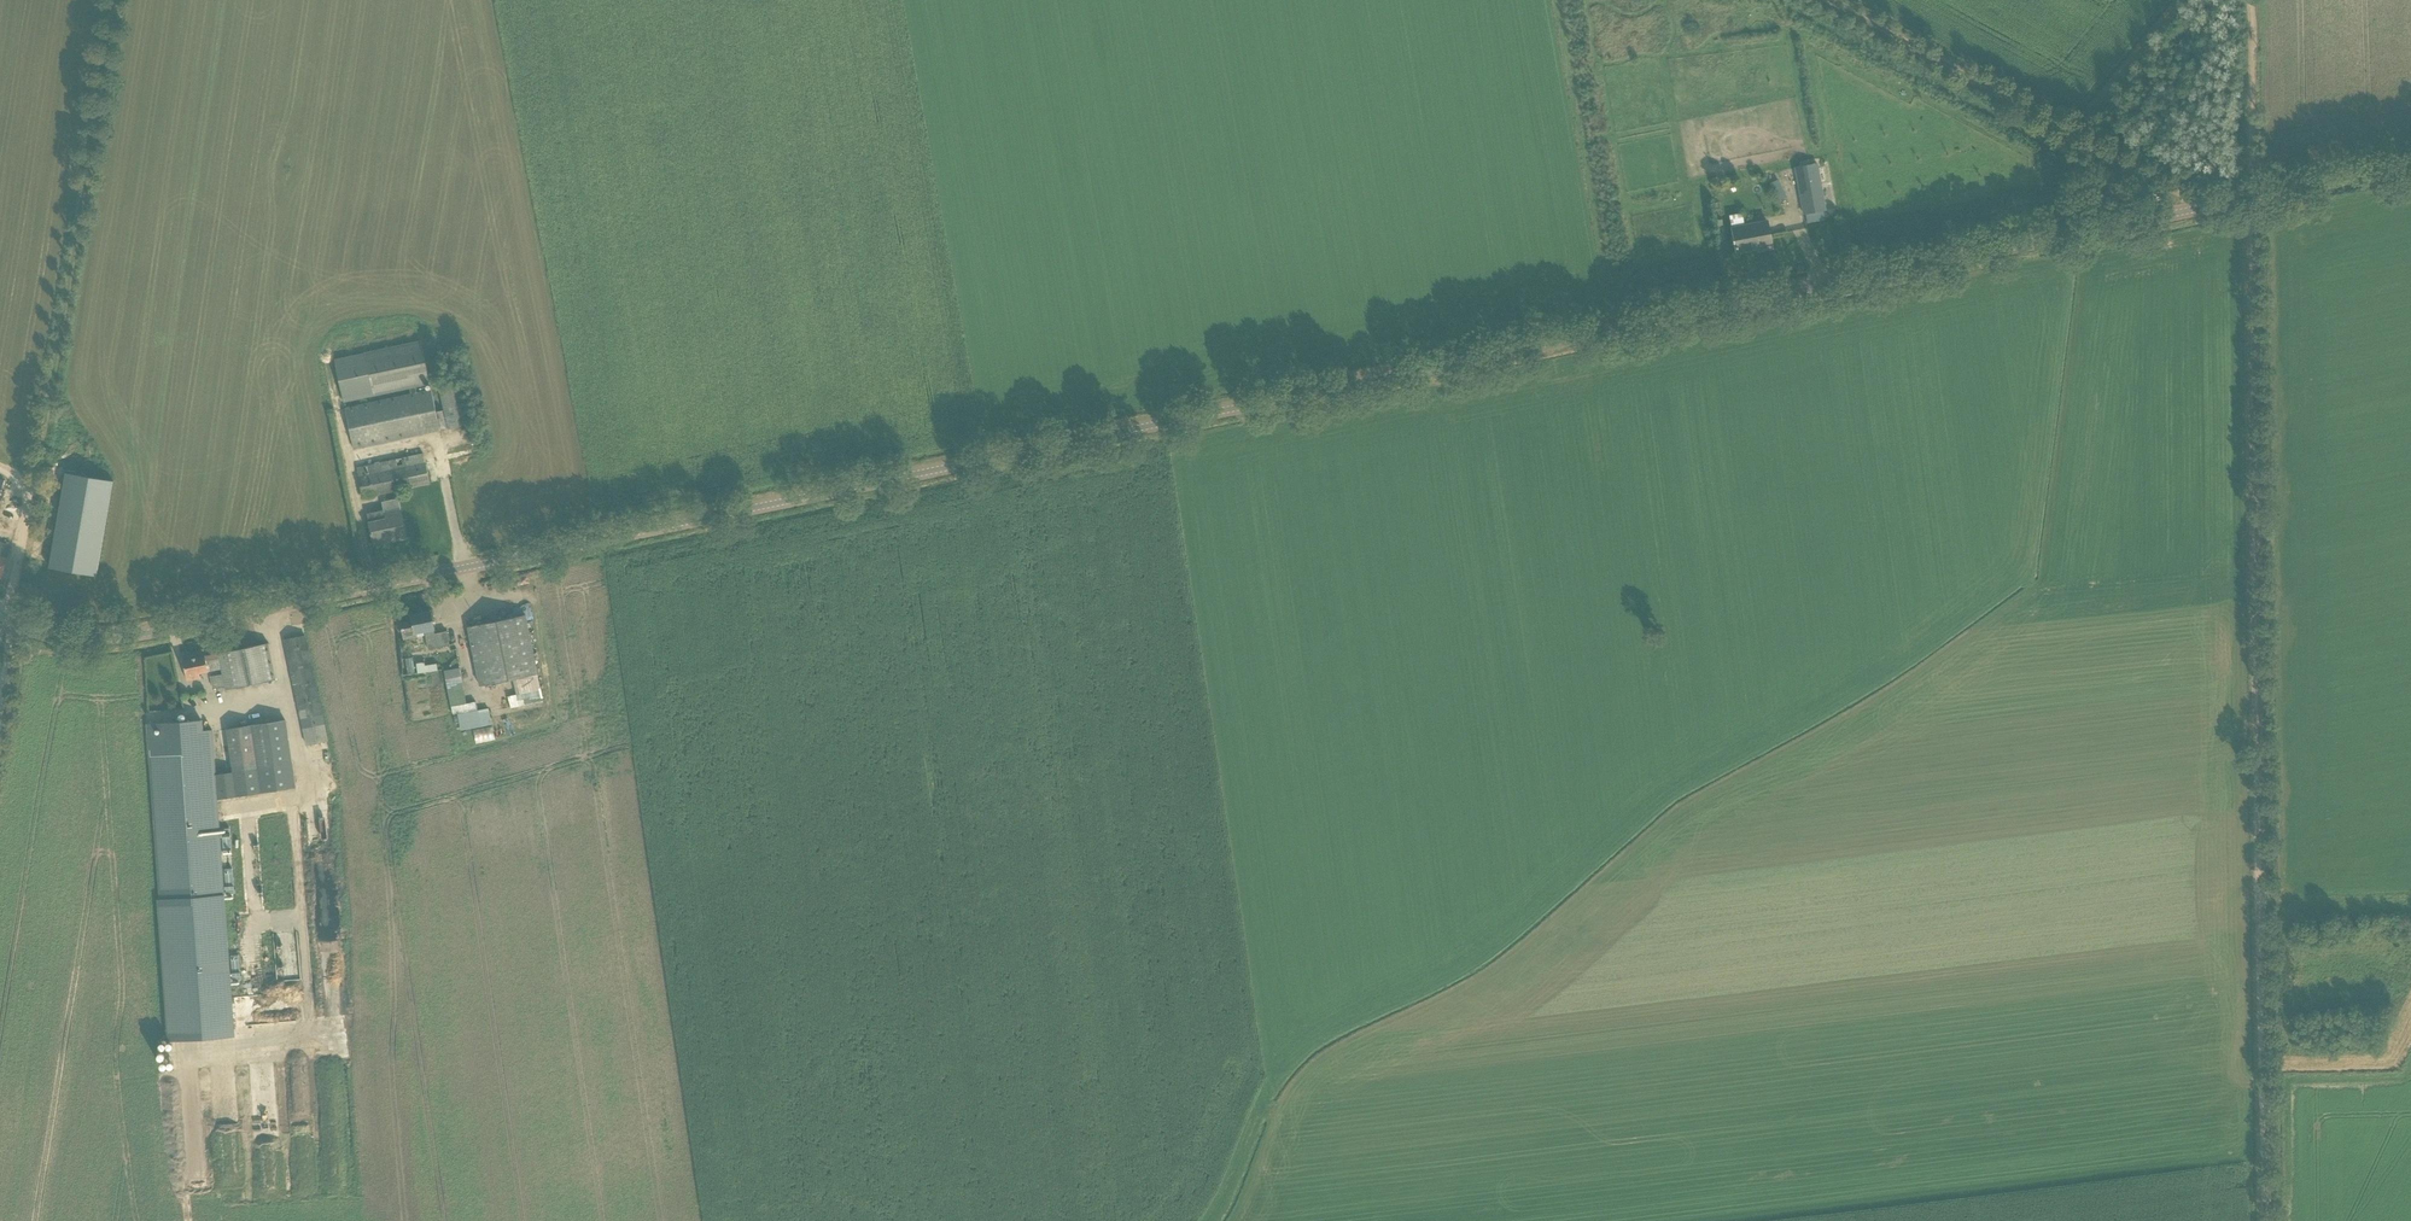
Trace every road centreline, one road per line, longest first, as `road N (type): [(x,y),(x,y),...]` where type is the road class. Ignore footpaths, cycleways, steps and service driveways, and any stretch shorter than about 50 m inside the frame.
road 1 (secondary): [(2196,209),(126,637),(79,637),(0,611)]
road 2 (track): [(2250,198),(2267,1220)]
road 3 (track): [(115,0),(0,706)]
road 4 (track): [(2196,209),(2180,192),(1831,0)]
road 5 (secondary): [(2196,209),(2410,164)]
road 6 (track): [(2250,198),(2249,0)]

